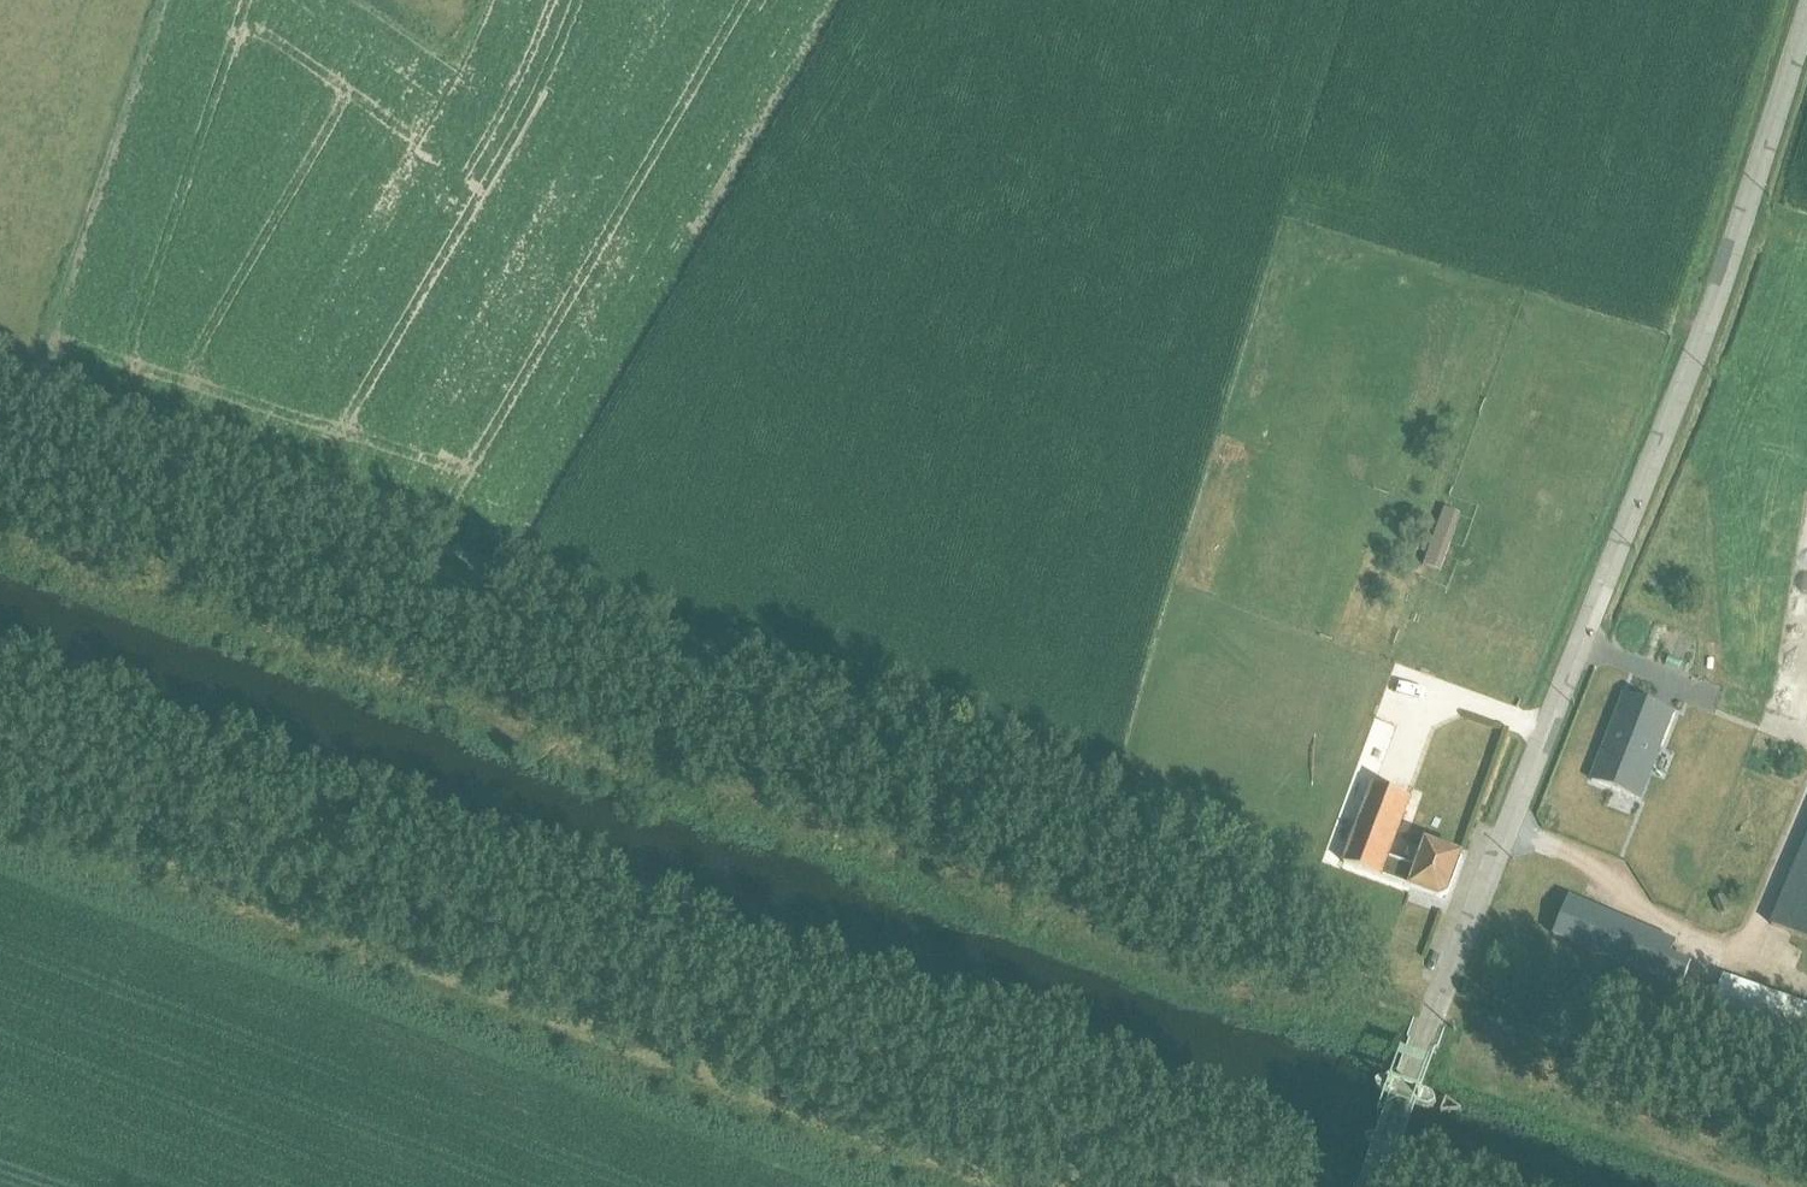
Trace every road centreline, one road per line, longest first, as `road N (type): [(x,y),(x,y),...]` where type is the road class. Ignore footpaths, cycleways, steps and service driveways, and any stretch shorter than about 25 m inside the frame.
road 1 (unclassified): [(1373,1186),(1710,313),(1806,12)]

